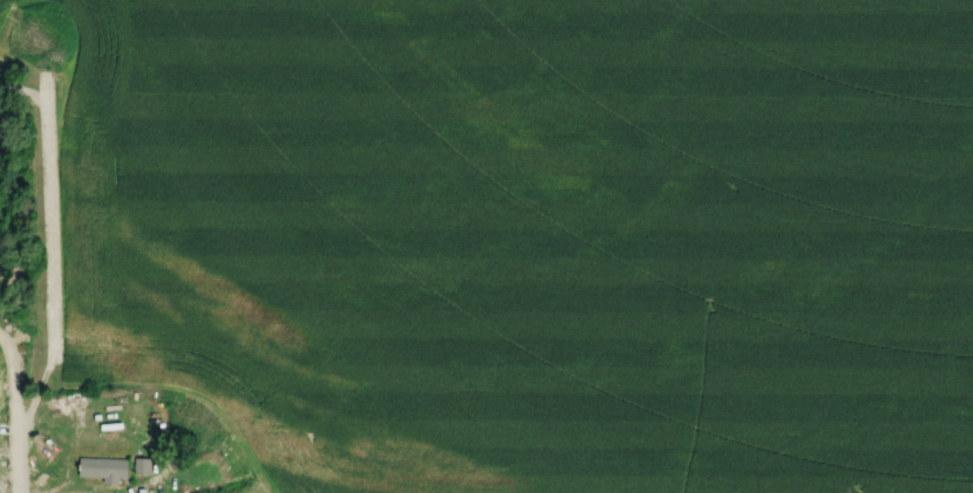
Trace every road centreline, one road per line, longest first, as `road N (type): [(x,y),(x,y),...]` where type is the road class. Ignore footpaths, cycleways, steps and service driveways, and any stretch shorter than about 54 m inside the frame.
road 1 (residential): [(6,359),(14,492)]

